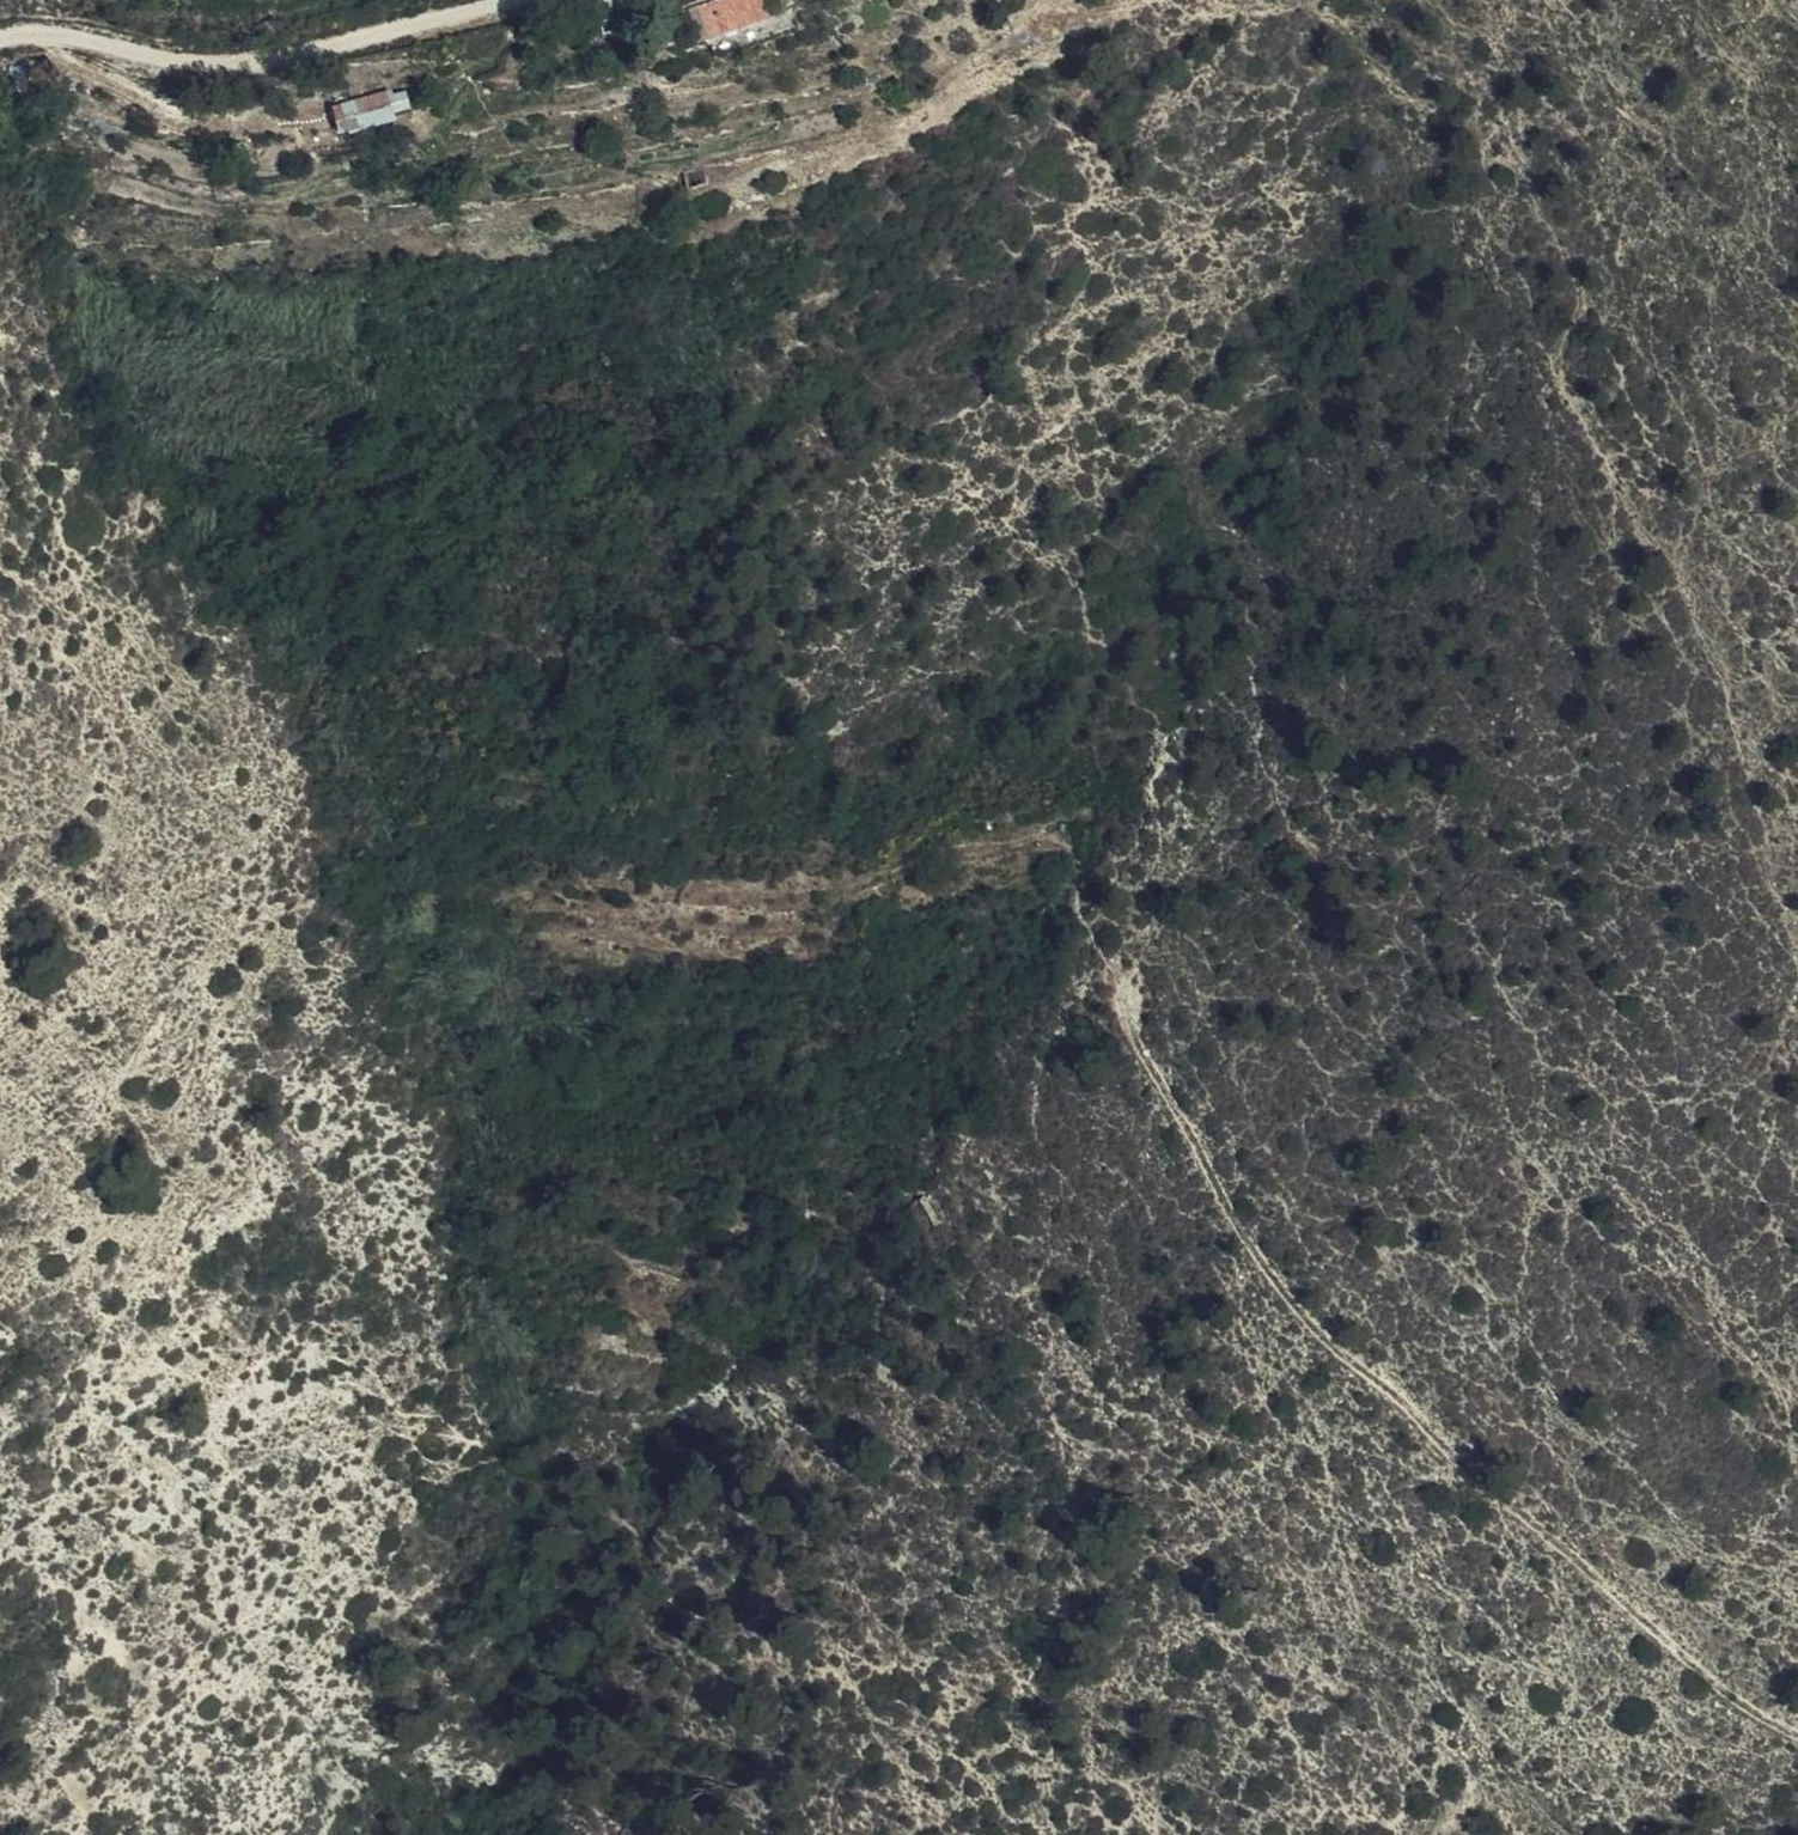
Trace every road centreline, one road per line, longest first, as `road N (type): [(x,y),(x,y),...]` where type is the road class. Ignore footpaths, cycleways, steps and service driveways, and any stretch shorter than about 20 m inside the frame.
road 1 (track): [(1797,1735),(1757,1717),(1684,1660),(1447,1451),(1404,1398),(1342,1358),(1290,1308),(1141,1046),(1135,1003)]
road 2 (track): [(488,0),(282,50),(0,45)]

